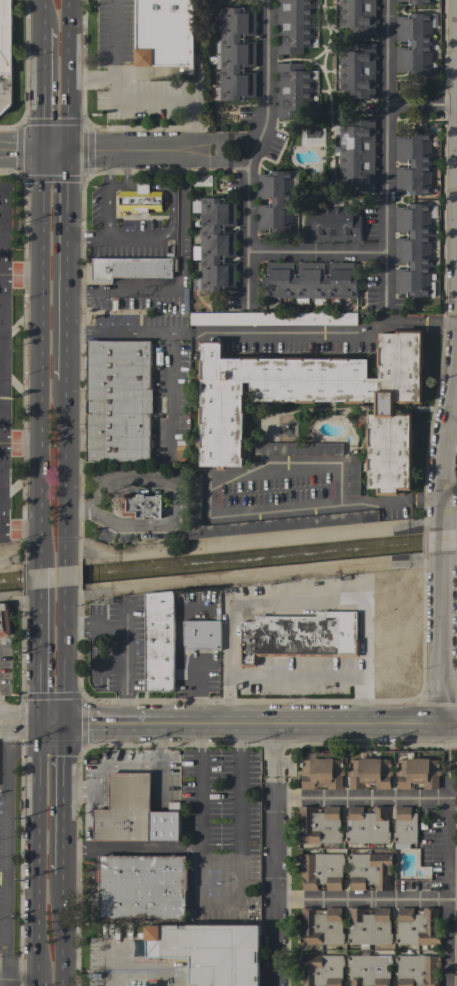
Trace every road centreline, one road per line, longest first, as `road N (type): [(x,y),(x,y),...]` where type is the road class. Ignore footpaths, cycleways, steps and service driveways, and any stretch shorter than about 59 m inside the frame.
road 1 (primary): [(43,151),(40,568)]
road 2 (secondary): [(148,725),(456,725)]
road 3 (primary): [(37,725),(35,984)]
road 4 (residential): [(251,152),(0,150)]
road 5 (primary): [(67,380),(69,152)]
road 6 (residential): [(437,528),(456,311)]
road 7 (residential): [(275,778),(273,985)]
road 8 (primary): [(65,553),(67,380)]
road 9 (residential): [(435,725),(436,563)]
road 10 (primary): [(69,152),(67,0)]
road 11 (primary): [(62,873),(63,725)]
road 12 (primary): [(43,29),(43,151)]
road 13 (primary): [(40,604),(37,725)]
road 14 (primary): [(63,725),(65,604)]

